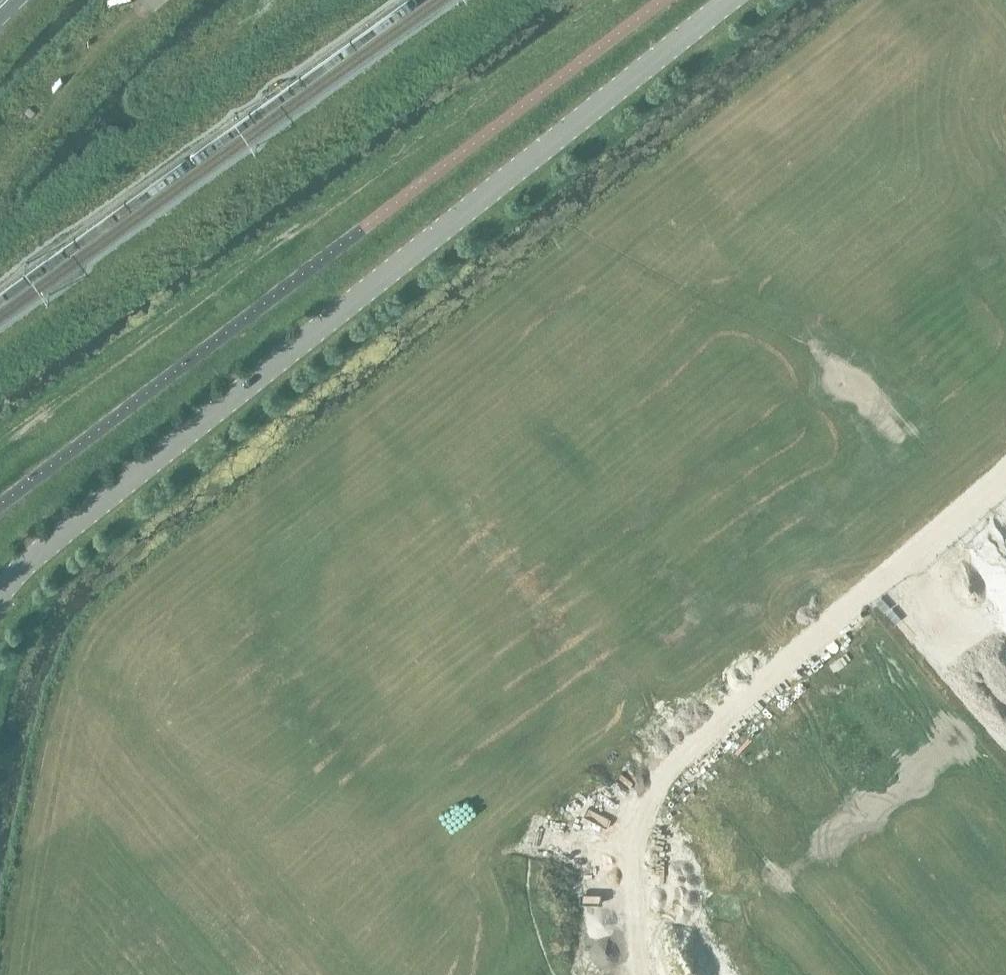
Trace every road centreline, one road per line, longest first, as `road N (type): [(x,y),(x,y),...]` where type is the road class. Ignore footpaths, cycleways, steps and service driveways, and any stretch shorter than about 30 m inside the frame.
road 1 (unclassified): [(730,0),(45,548),(0,596)]
road 2 (unclassified): [(635,974),(636,827),(649,784),(1005,473)]

